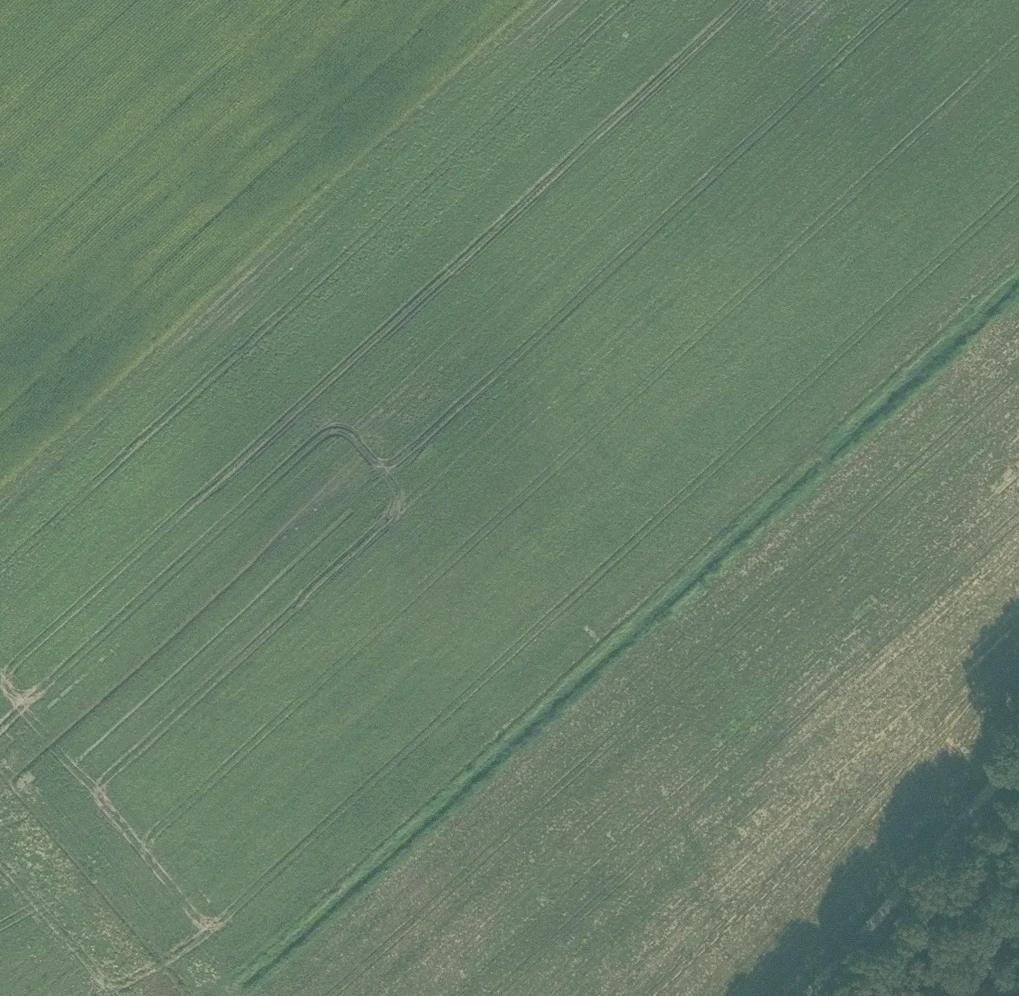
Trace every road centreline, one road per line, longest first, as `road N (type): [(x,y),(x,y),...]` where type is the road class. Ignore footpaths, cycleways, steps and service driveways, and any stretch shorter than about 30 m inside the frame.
road 1 (track): [(1018,762),(811,995)]

